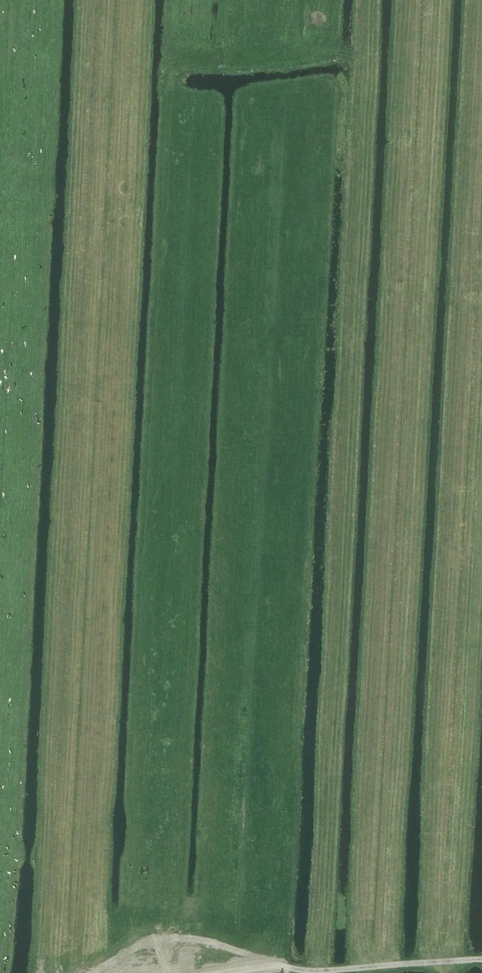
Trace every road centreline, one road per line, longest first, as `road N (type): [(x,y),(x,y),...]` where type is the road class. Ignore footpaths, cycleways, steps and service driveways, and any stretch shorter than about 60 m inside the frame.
road 1 (track): [(161,972),(160,945),(178,941),(304,972),(481,961)]

